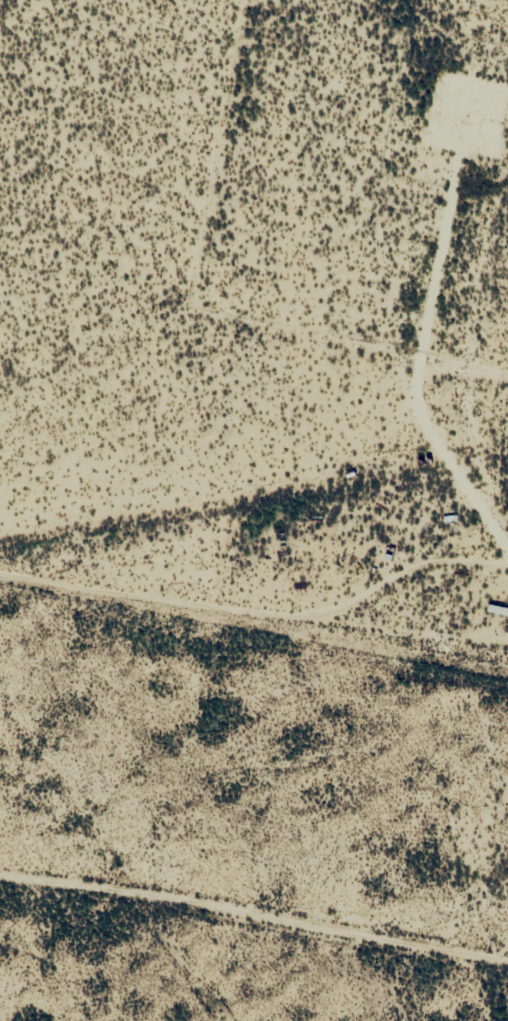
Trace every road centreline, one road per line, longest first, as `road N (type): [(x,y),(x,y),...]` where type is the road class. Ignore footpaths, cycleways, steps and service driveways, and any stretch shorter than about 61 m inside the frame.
road 1 (track): [(0,870),(108,886),(163,915),(242,910),(507,962)]
road 2 (track): [(220,1020),(168,955),(163,915)]

